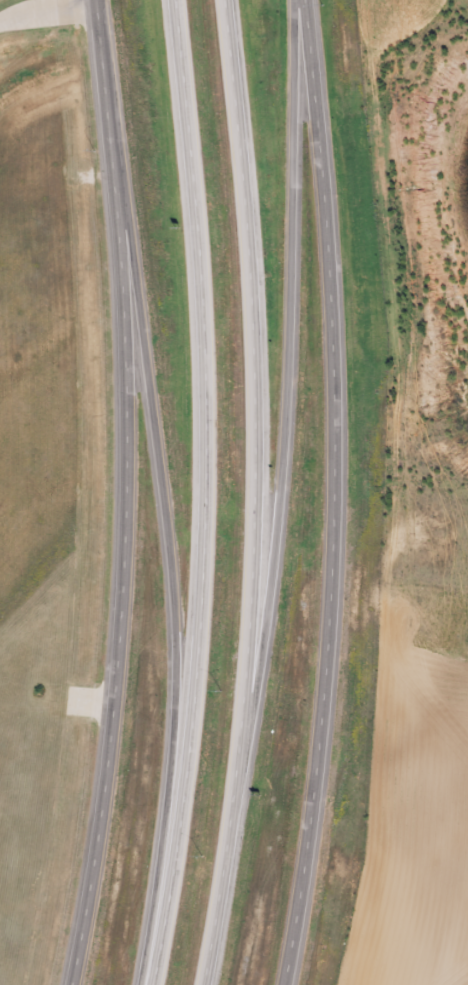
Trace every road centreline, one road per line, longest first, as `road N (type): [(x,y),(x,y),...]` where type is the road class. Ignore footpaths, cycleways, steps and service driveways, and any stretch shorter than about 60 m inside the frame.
road 1 (motorway): [(172,0),(200,267),(204,460),(191,689),(148,984)]
road 2 (motorway): [(199,984),(236,751),(251,533),(248,272),(220,0)]
road 3 (tertiary): [(96,0),(127,400),(114,707),(72,984)]
road 4 (tertiary): [(283,984),(328,581),(331,391),(302,0)]
road 5 (motorway): [(101,53),(152,397),(173,623),(169,730),(137,984)]
road 6 (motorway): [(236,751),(254,692),(278,482),(289,322),(292,0)]

